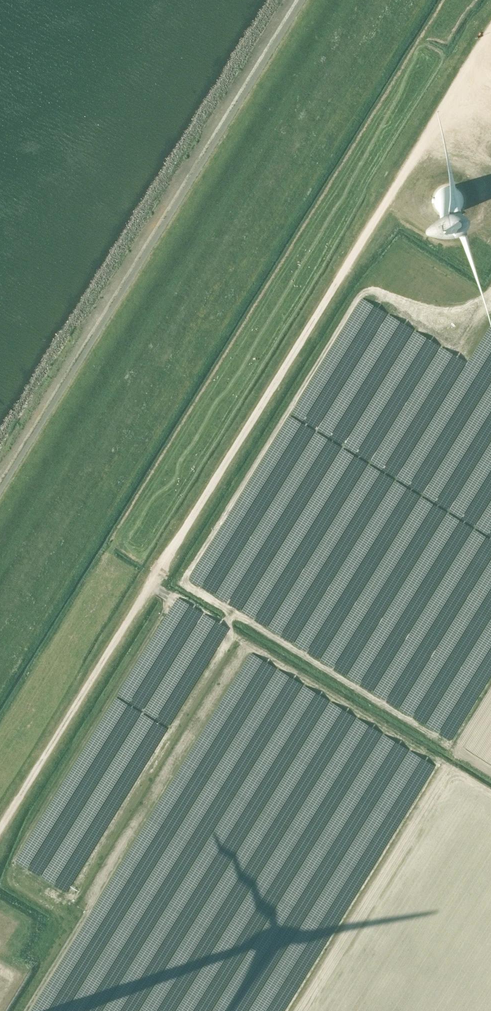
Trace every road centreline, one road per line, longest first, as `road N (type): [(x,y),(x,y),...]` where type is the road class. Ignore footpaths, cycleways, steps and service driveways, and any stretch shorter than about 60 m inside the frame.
road 1 (unclassified): [(0,490),(302,0)]

